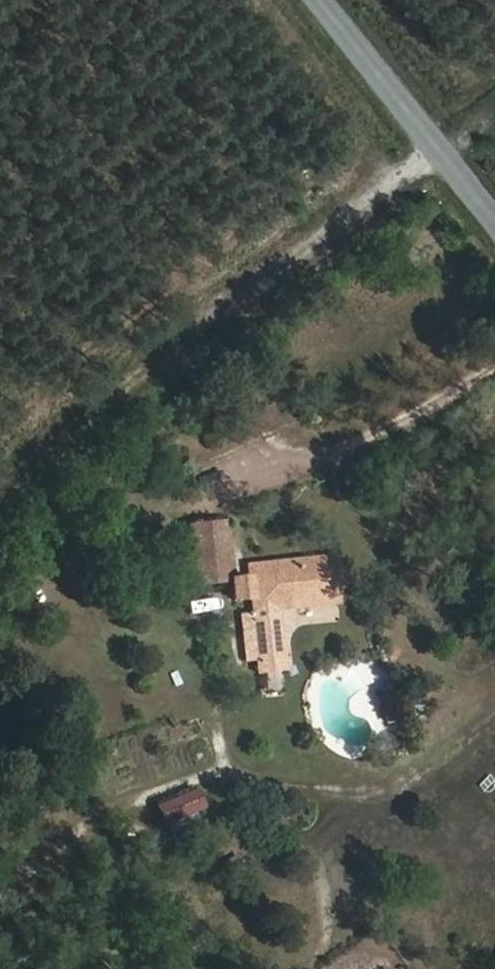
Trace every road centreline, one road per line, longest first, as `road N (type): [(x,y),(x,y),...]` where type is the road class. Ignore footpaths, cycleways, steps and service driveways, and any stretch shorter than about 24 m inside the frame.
road 1 (track): [(494,114),(0,502)]
road 2 (tertiary): [(494,218),(322,0)]

